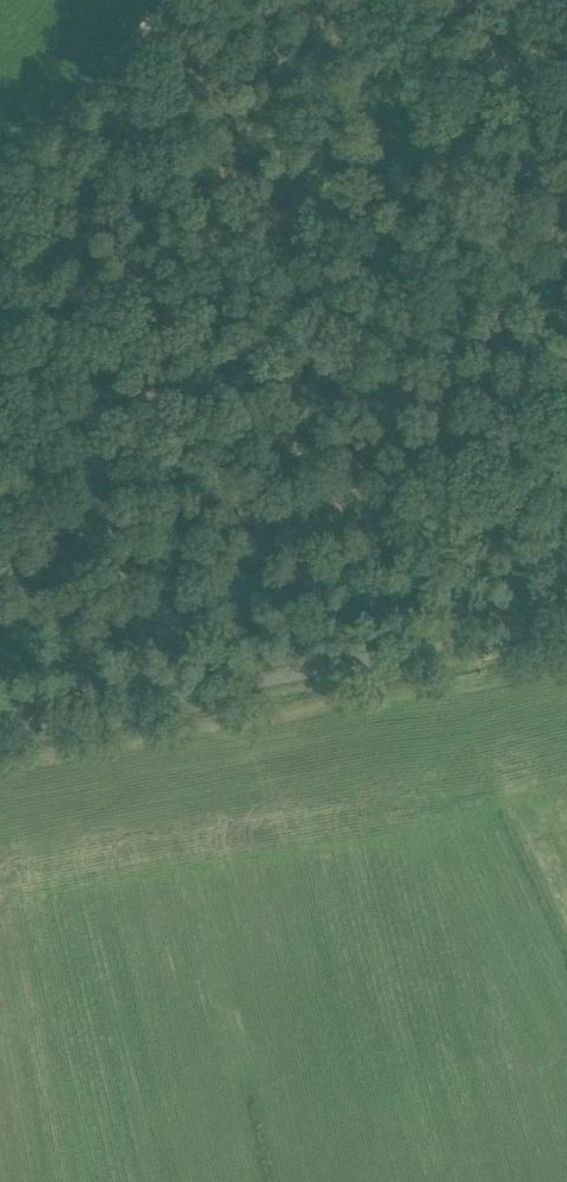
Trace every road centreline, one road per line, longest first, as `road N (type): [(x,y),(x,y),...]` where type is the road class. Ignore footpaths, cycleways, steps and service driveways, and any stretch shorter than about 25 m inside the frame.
road 1 (unclassified): [(0,726),(566,619)]
road 2 (track): [(179,0),(0,194)]

